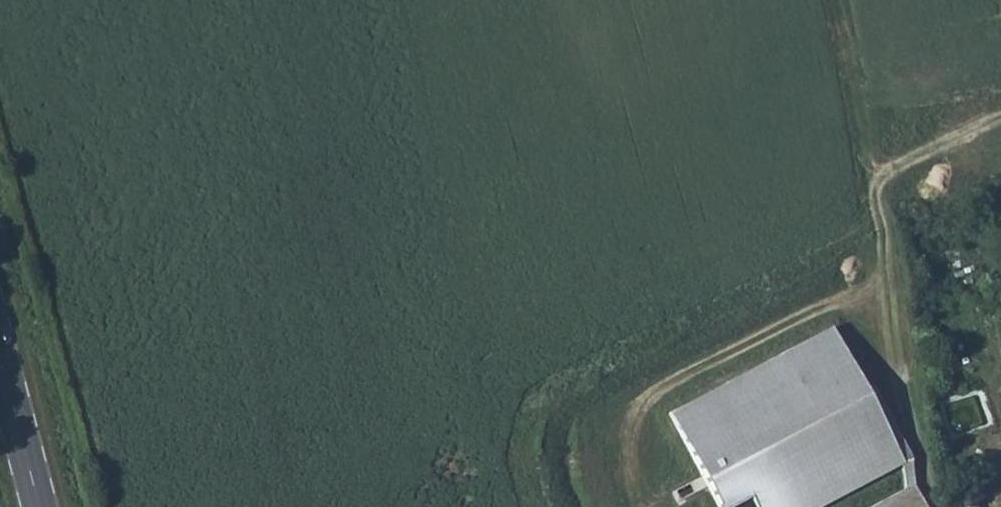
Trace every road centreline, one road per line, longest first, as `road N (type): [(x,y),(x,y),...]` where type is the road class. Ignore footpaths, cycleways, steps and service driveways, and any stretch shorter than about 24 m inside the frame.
road 1 (track): [(936,506),(918,446),(870,153)]
road 2 (primary): [(0,356),(39,506)]

